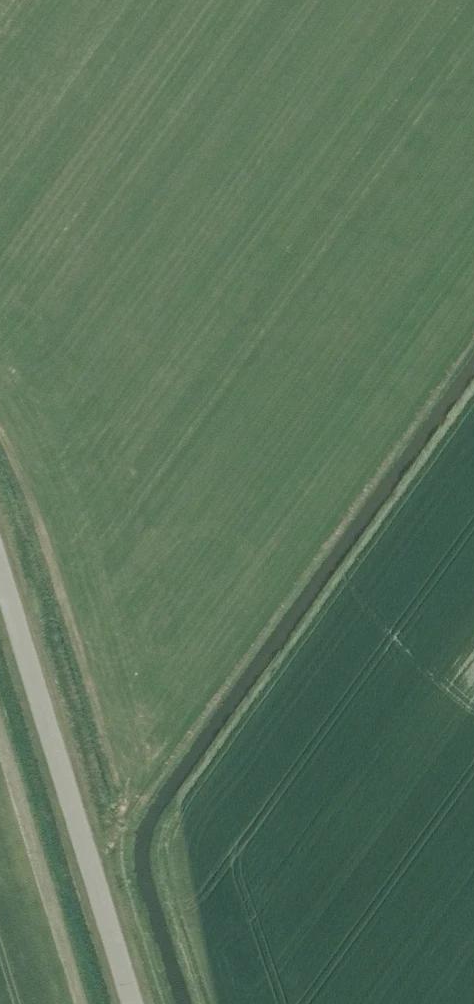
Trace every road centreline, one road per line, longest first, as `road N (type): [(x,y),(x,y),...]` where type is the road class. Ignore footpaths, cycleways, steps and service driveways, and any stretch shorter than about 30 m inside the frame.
road 1 (tertiary): [(129,1003),(0,587)]

